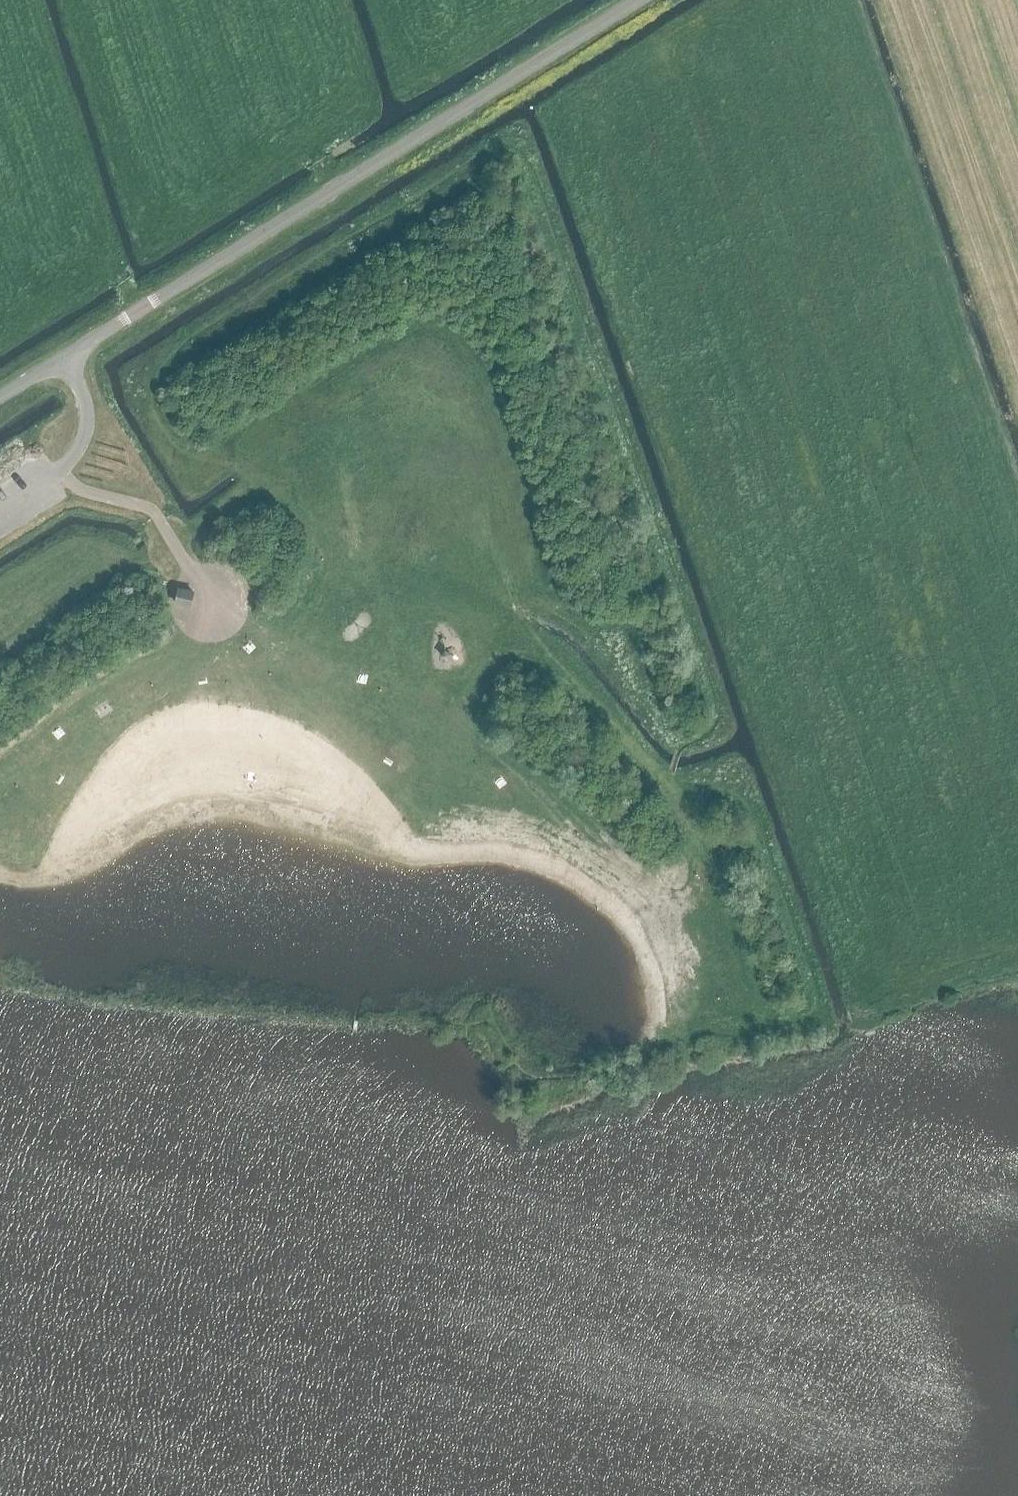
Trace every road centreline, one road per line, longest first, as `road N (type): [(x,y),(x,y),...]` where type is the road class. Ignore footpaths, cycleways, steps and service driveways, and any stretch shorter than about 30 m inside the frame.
road 1 (unclassified): [(0,397),(641,0)]

